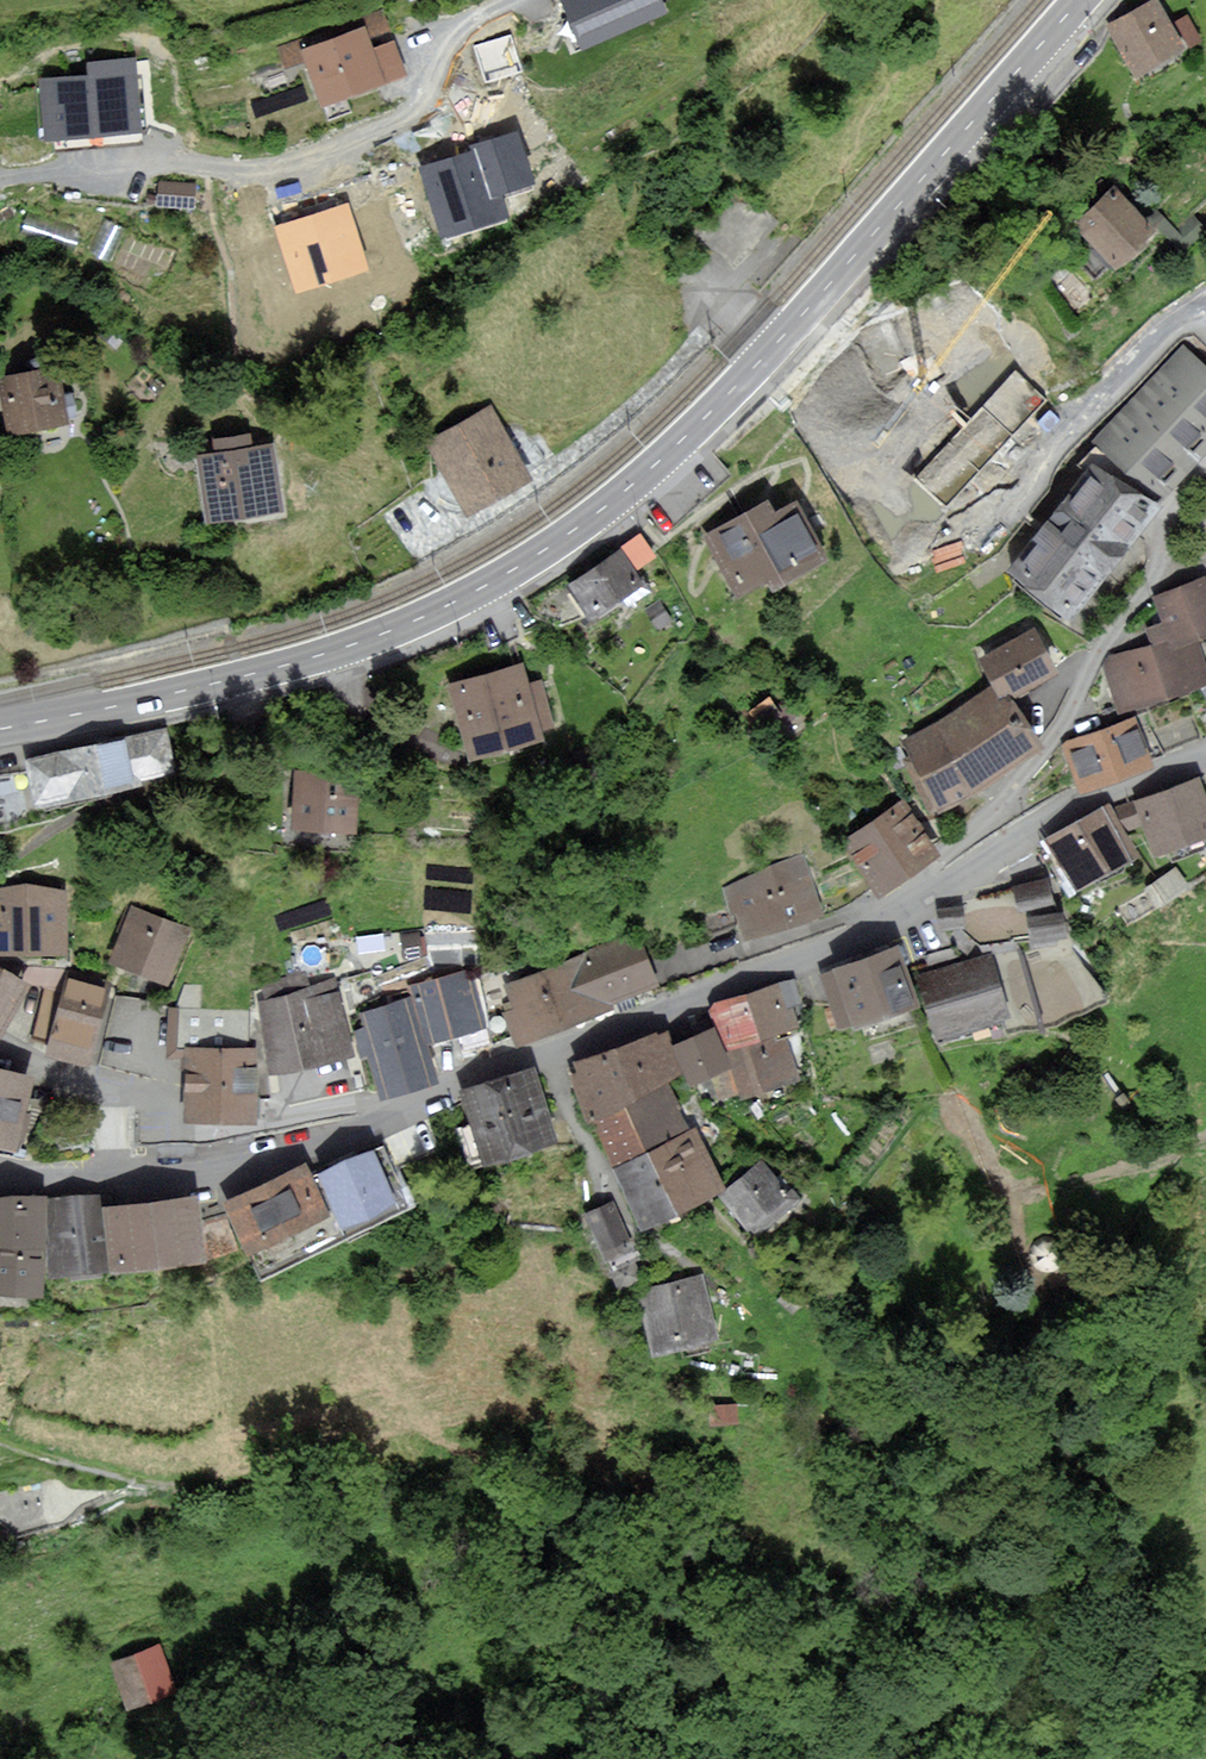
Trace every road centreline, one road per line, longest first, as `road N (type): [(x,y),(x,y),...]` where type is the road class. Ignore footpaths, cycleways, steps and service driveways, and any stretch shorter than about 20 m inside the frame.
road 1 (secondary): [(1080,0),(699,423),(536,556),(361,642),(0,729)]
road 2 (track): [(0,1440),(146,1486),(337,1485),(391,1501),(484,1550),(639,1654),(904,1675),(996,1643),(1132,1643),(1170,1673),(1205,1668)]
road 3 (residential): [(510,0),(455,39),(440,91),(421,110),(277,171),(166,162),(153,163),(138,181),(99,185),(0,178)]
road 4 (unclassified): [(922,899),(876,926),(387,1119)]
road 5 (residential): [(922,899),(932,869),(1006,799),(1054,735),(1150,578),(1176,505),(1205,460)]
road 6 (unclassified): [(1205,761),(1062,815),(922,899)]
road 7 (residential): [(387,1119),(347,1105),(195,1132),(169,1125),(142,1097),(116,1087)]
road 8 (unclassified): [(387,1119),(284,1155),(111,1181)]
road 9 (residential): [(116,1087),(0,1049)]

